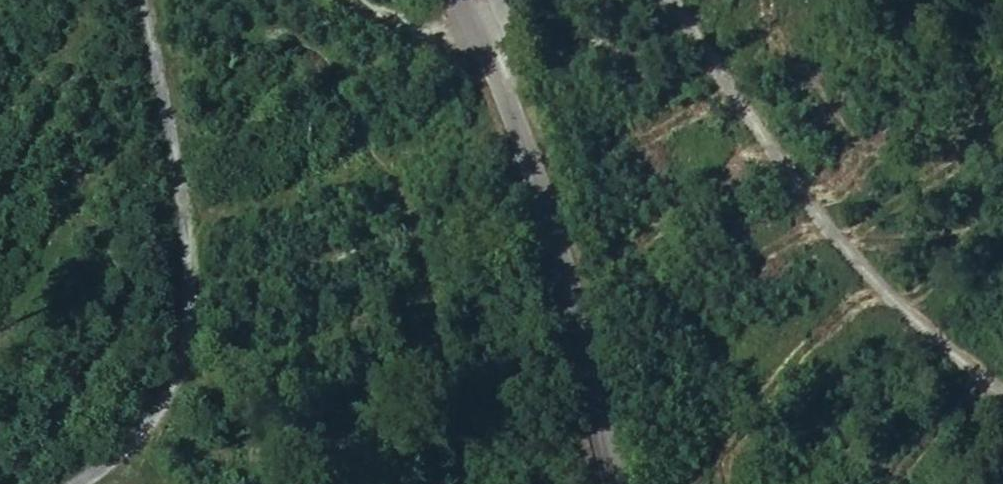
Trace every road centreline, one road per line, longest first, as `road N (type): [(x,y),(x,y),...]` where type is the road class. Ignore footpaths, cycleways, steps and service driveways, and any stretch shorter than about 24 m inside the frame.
road 1 (unclassified): [(84,483),(140,442),(186,365),(195,242),(156,0)]
road 2 (track): [(679,0),(794,186),(857,269),(939,346),(1002,386)]
road 3 (tertiary): [(475,23),(560,251),(621,483)]

